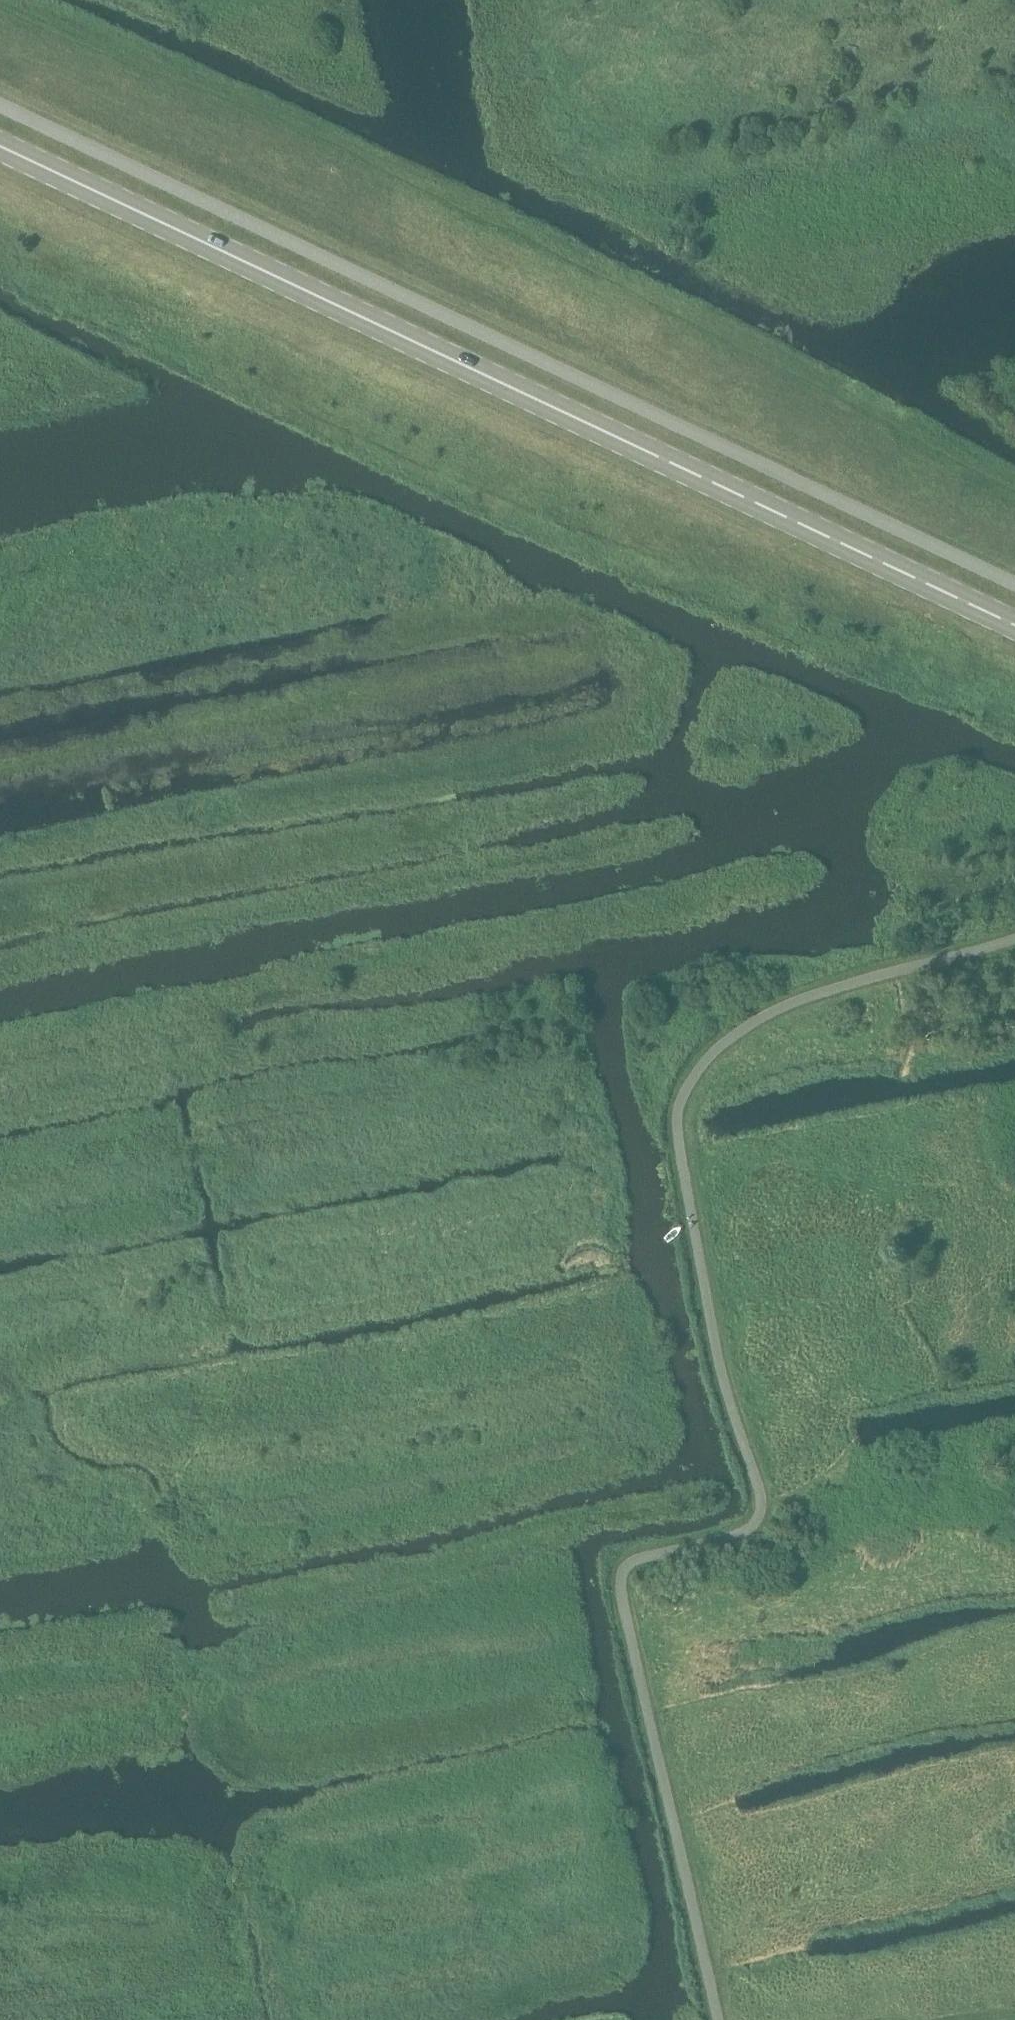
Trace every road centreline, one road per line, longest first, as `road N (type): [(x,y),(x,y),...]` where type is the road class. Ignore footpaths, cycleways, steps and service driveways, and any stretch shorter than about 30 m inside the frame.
road 1 (secondary): [(0,147),(1014,626)]

